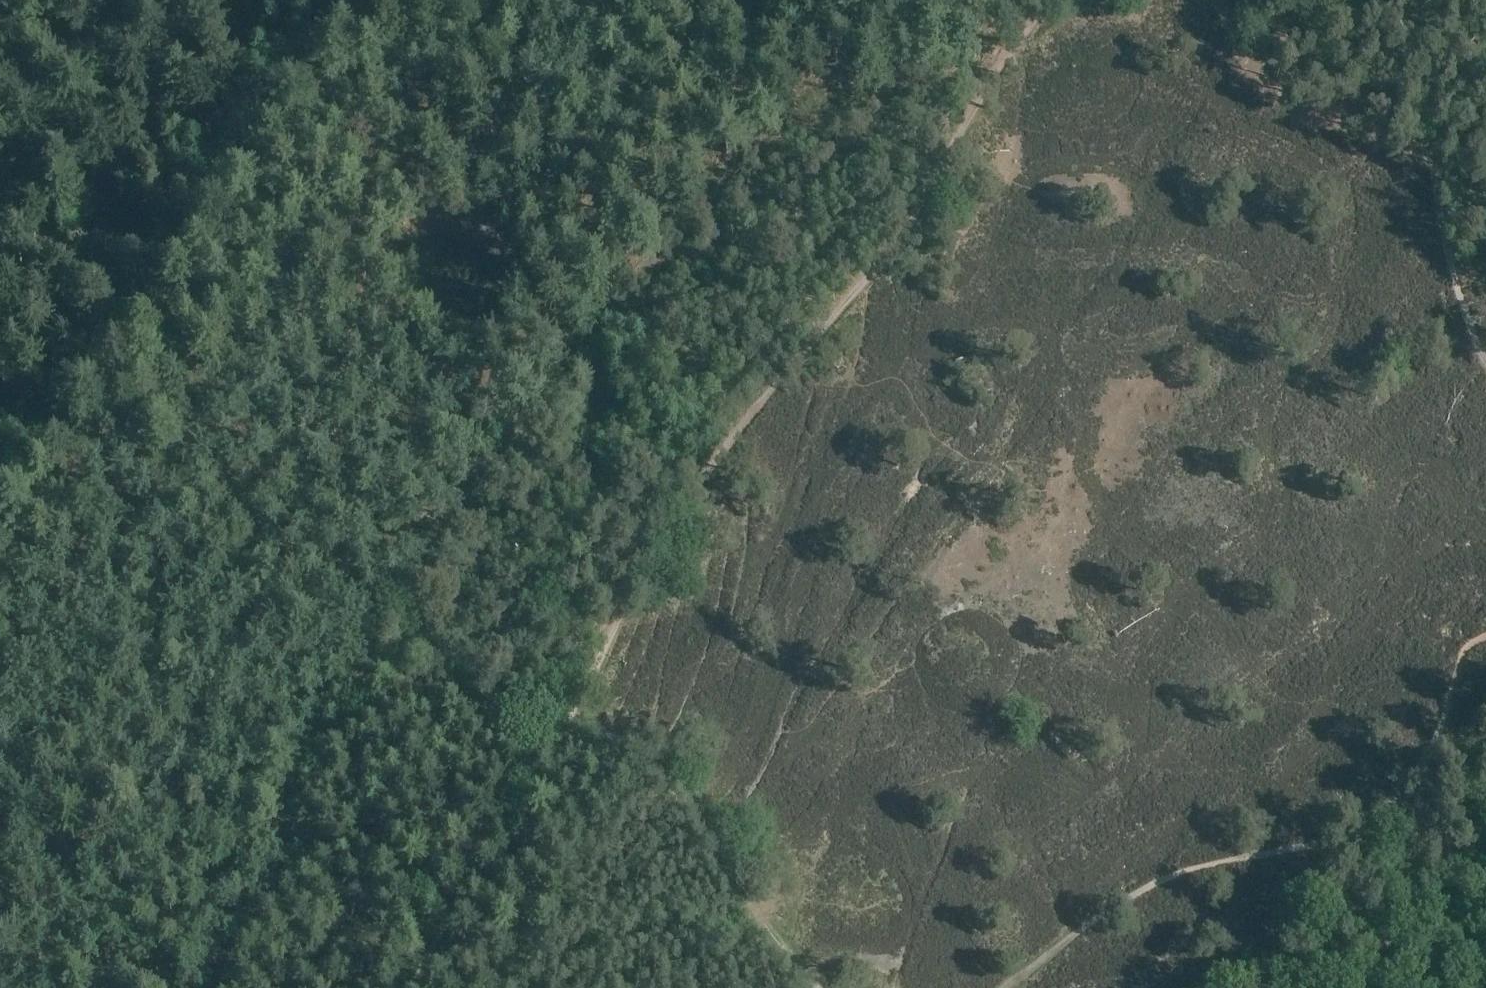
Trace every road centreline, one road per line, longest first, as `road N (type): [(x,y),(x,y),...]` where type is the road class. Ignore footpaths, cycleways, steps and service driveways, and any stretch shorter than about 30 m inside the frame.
road 1 (track): [(0,518),(376,0)]
road 2 (track): [(344,670),(123,582),(23,552),(0,528)]
road 3 (track): [(560,715),(433,699),(344,670)]

